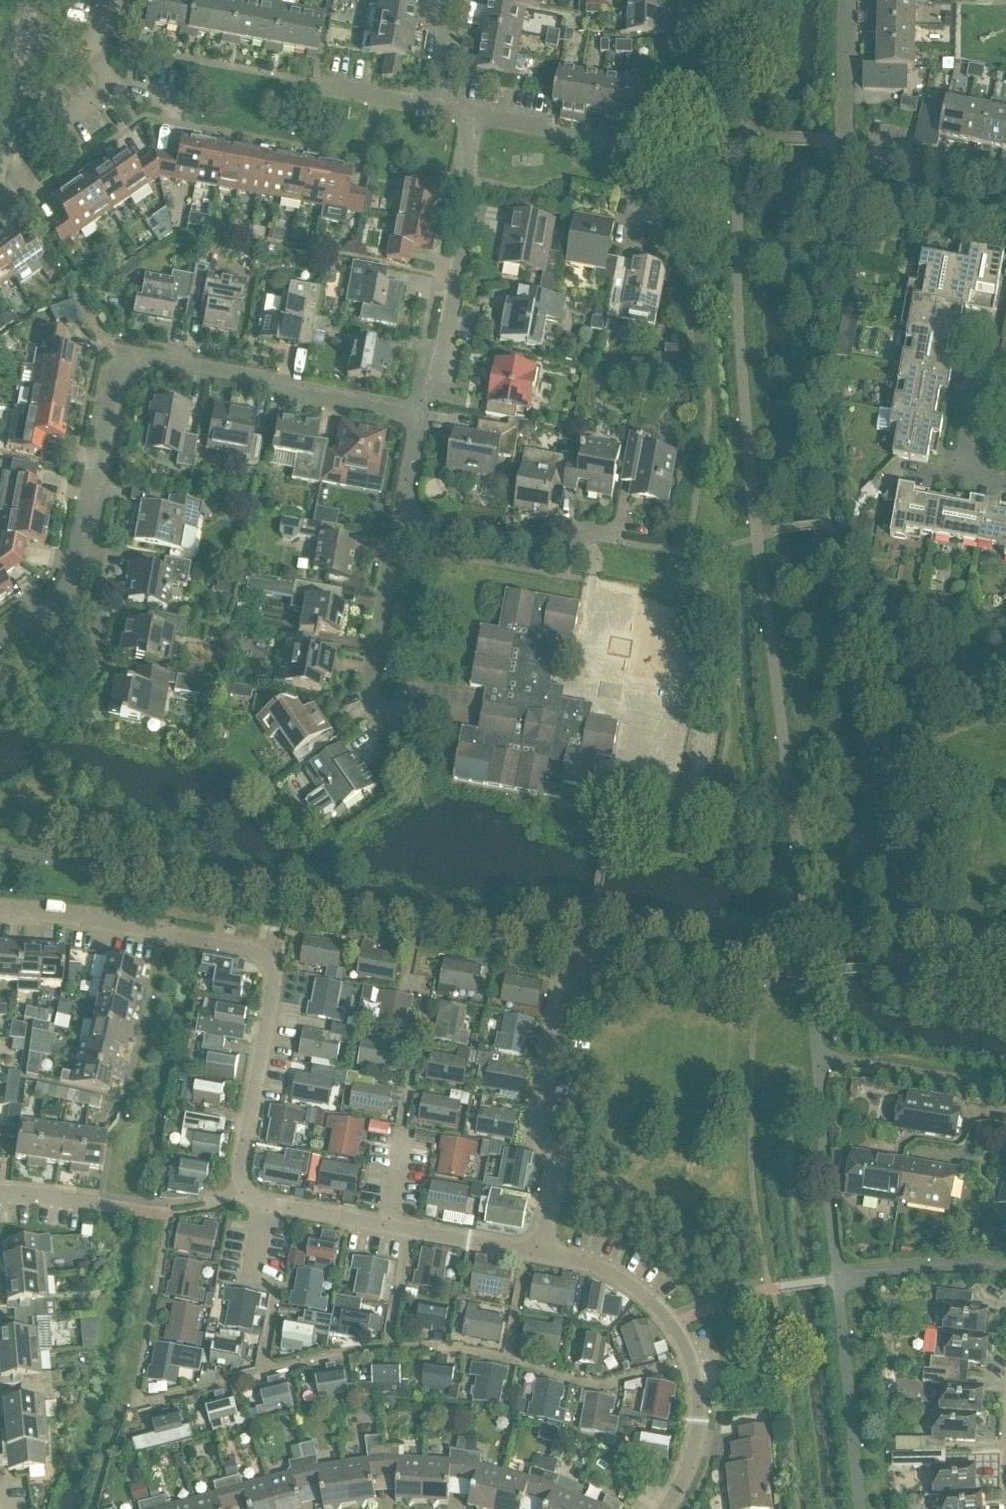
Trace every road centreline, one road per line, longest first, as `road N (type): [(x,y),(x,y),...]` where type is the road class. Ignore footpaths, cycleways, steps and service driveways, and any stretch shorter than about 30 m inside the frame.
road 1 (residential): [(67,590),(127,354),(419,415)]
road 2 (residential): [(240,1194),(275,977),(259,954),(0,910)]
road 3 (residential): [(669,1508),(683,1486),(699,1418),(694,1365),(650,1298),(623,1280),(533,1249)]
road 4 (residential): [(419,415),(428,360),(447,341),(471,201),(457,176),(471,115)]
road 5 (residential): [(1005,185),(844,145),(847,0)]
road 6 (residential): [(533,1249),(556,1177),(539,1139),(557,1004),(587,960)]
road 7 (residential): [(533,1249),(240,1194)]
road 8 (residential): [(401,520),(566,549),(584,534),(622,542)]
road 9 (residential): [(637,190),(643,150),(471,115)]
road 10 (residential): [(387,718),(370,696),(401,520)]
road 11 (residential): [(1005,486),(963,480),(973,407),(1005,375)]

